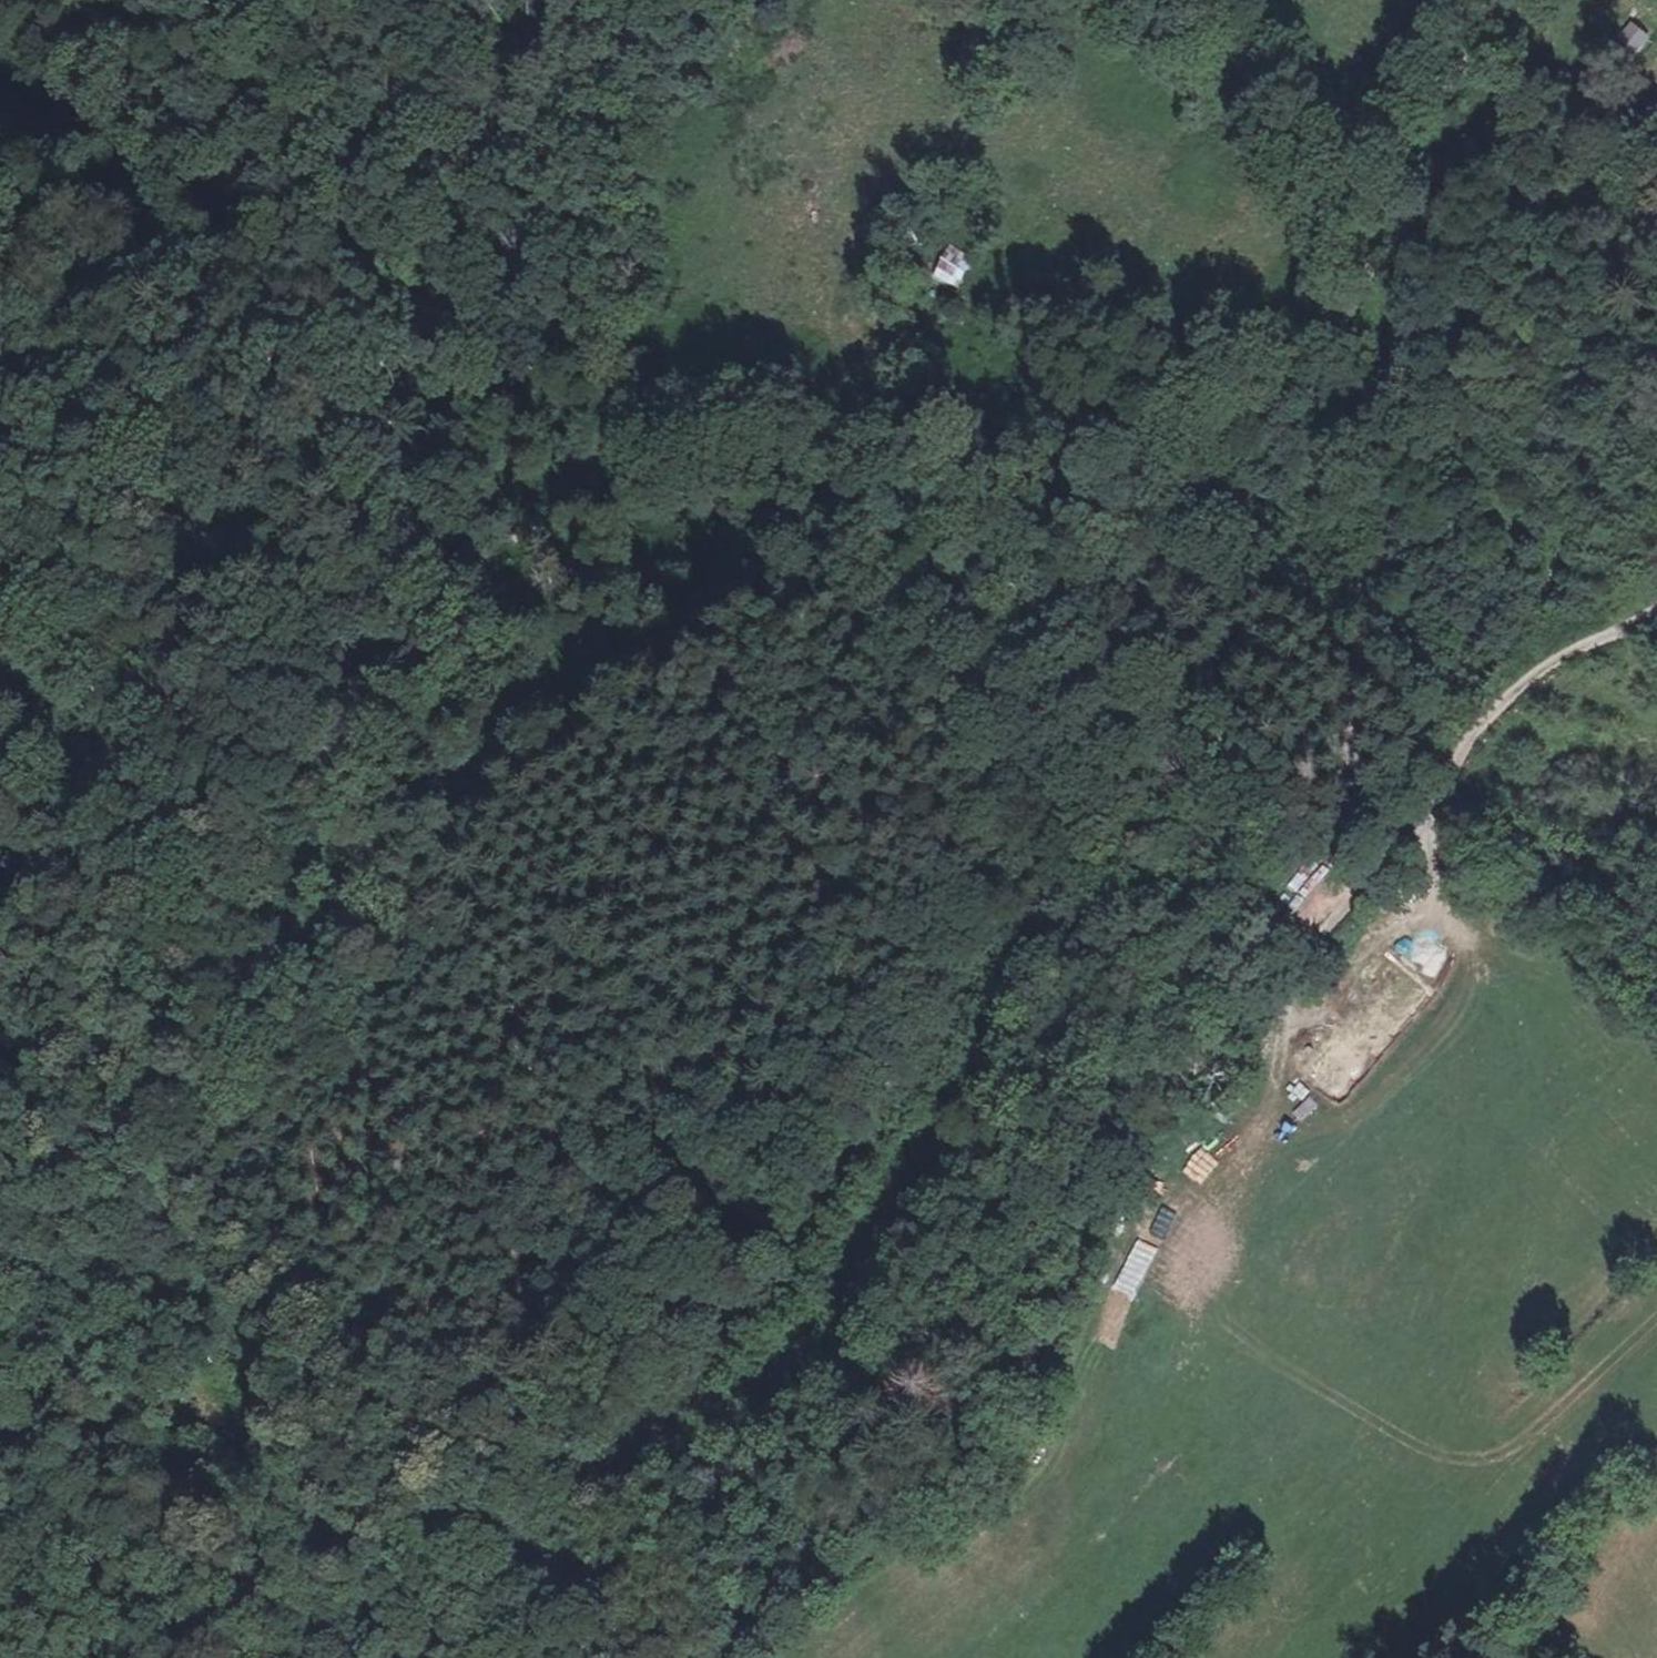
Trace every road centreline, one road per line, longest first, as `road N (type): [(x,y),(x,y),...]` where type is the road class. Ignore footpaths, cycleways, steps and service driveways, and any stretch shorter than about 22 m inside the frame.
road 1 (track): [(1656,610),(1590,641),(1502,704),(1460,751),(1432,809),(1401,849),(1134,1144),(1097,1199),(1048,1358),(1020,1417),(935,1495),(722,1657)]
road 2 (track): [(1350,1047),(1400,992),(1426,945),(1432,809)]

